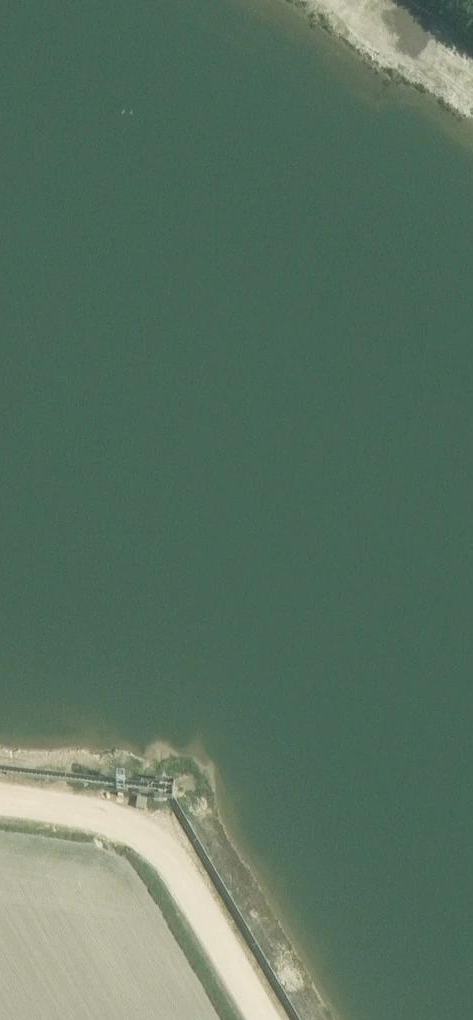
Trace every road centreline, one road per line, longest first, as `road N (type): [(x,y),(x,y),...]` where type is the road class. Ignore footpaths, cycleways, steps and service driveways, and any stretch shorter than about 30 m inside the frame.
road 1 (track): [(0,801),(142,822),(259,1019)]

